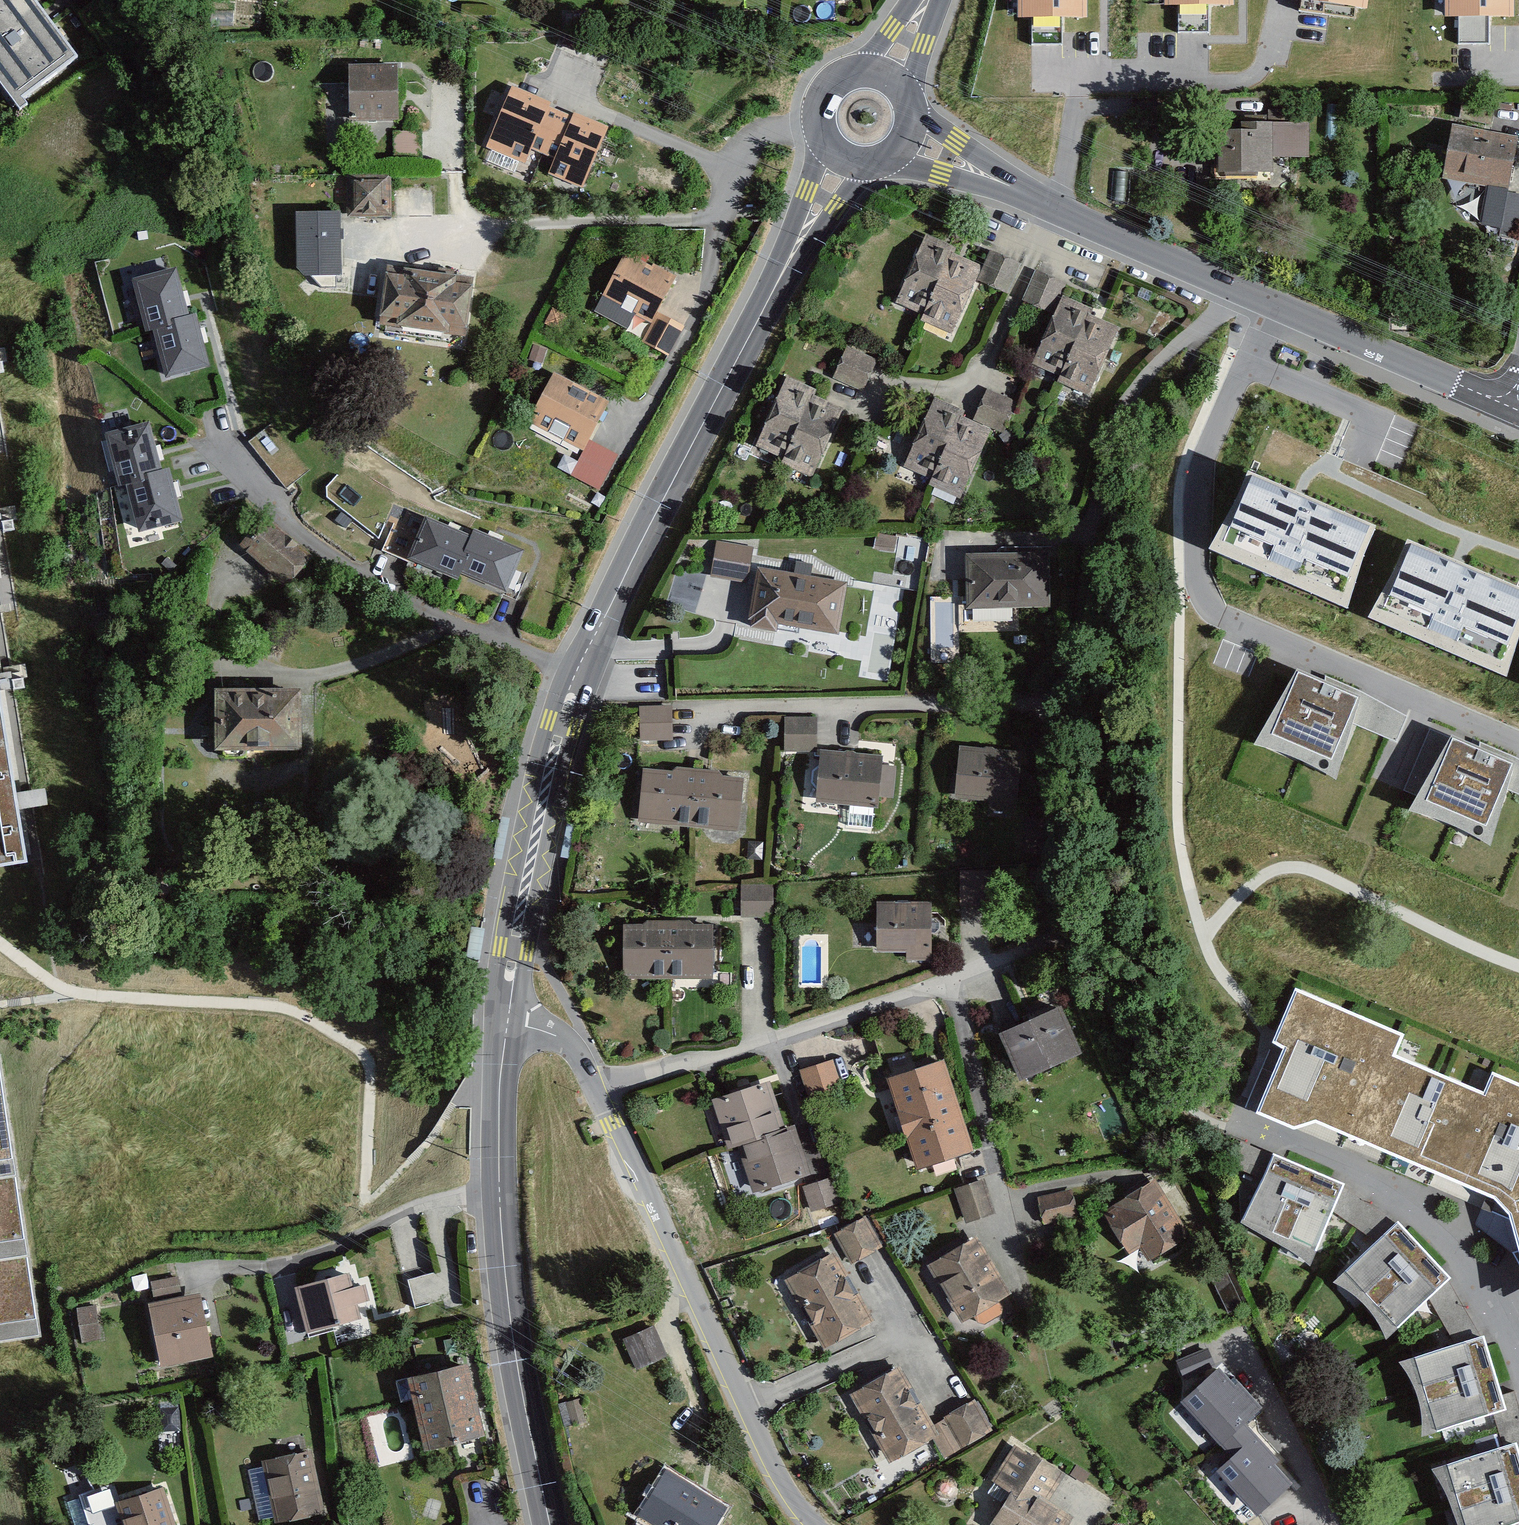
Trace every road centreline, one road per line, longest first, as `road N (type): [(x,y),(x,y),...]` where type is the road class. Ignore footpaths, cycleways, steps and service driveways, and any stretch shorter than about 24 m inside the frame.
road 1 (secondary): [(508,1021),(542,821),(581,678),(847,160)]
road 2 (residential): [(1510,408),(907,140)]
road 3 (residential): [(508,1021),(567,1043),(600,1089),(790,1495),(815,1524)]
road 4 (secondary): [(550,1524),(504,1261),(499,1115),(508,1021)]
road 5 (secondary): [(889,79),(857,75),(830,93),(822,125),(847,160)]

